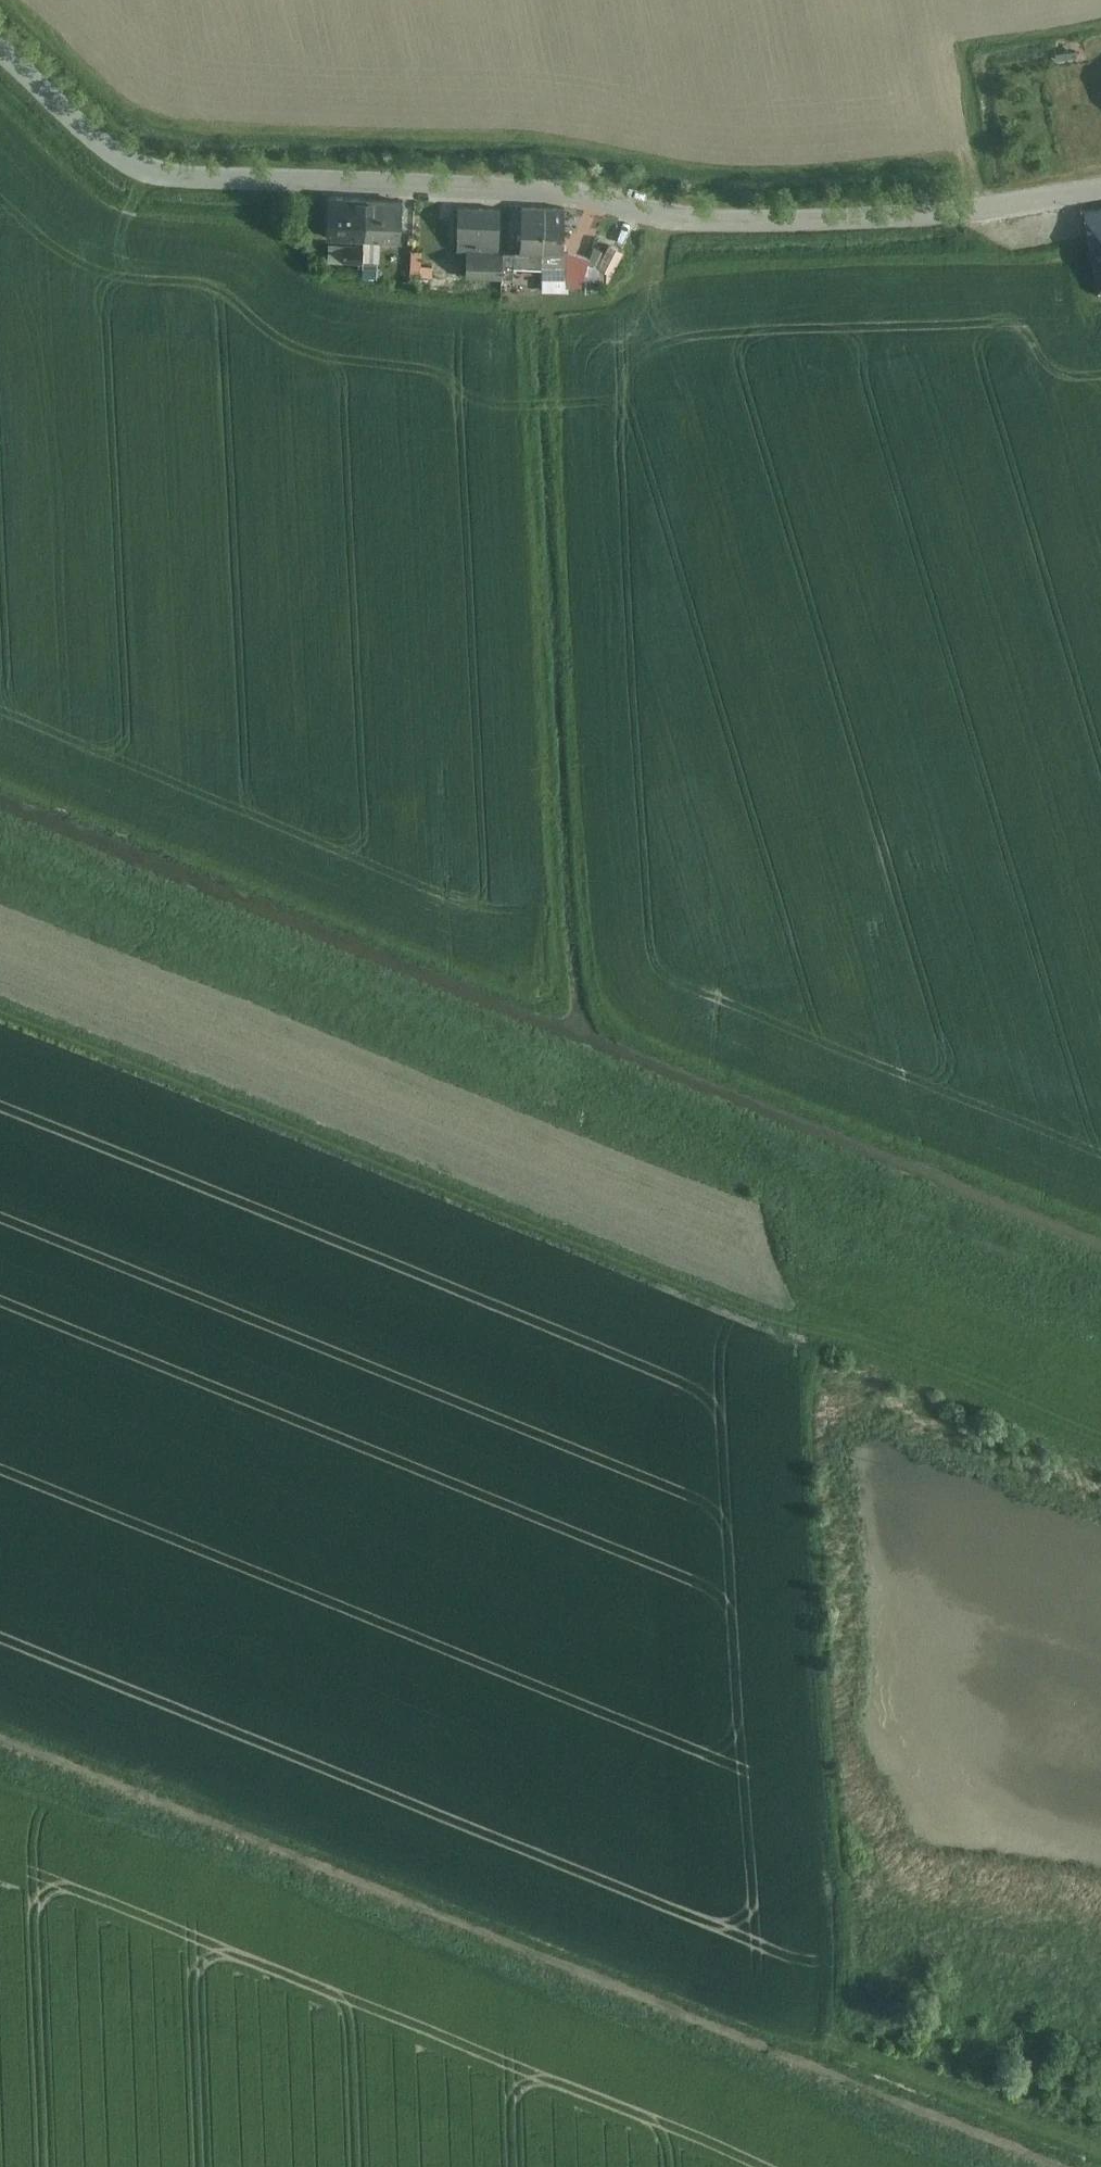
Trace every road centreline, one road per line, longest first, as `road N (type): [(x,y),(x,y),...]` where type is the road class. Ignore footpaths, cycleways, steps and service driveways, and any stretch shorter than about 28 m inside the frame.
road 1 (residential): [(1100,192),(919,215),(670,224),(545,196),(138,179),(100,170),(0,81)]
road 2 (track): [(1100,2148),(849,2057)]

